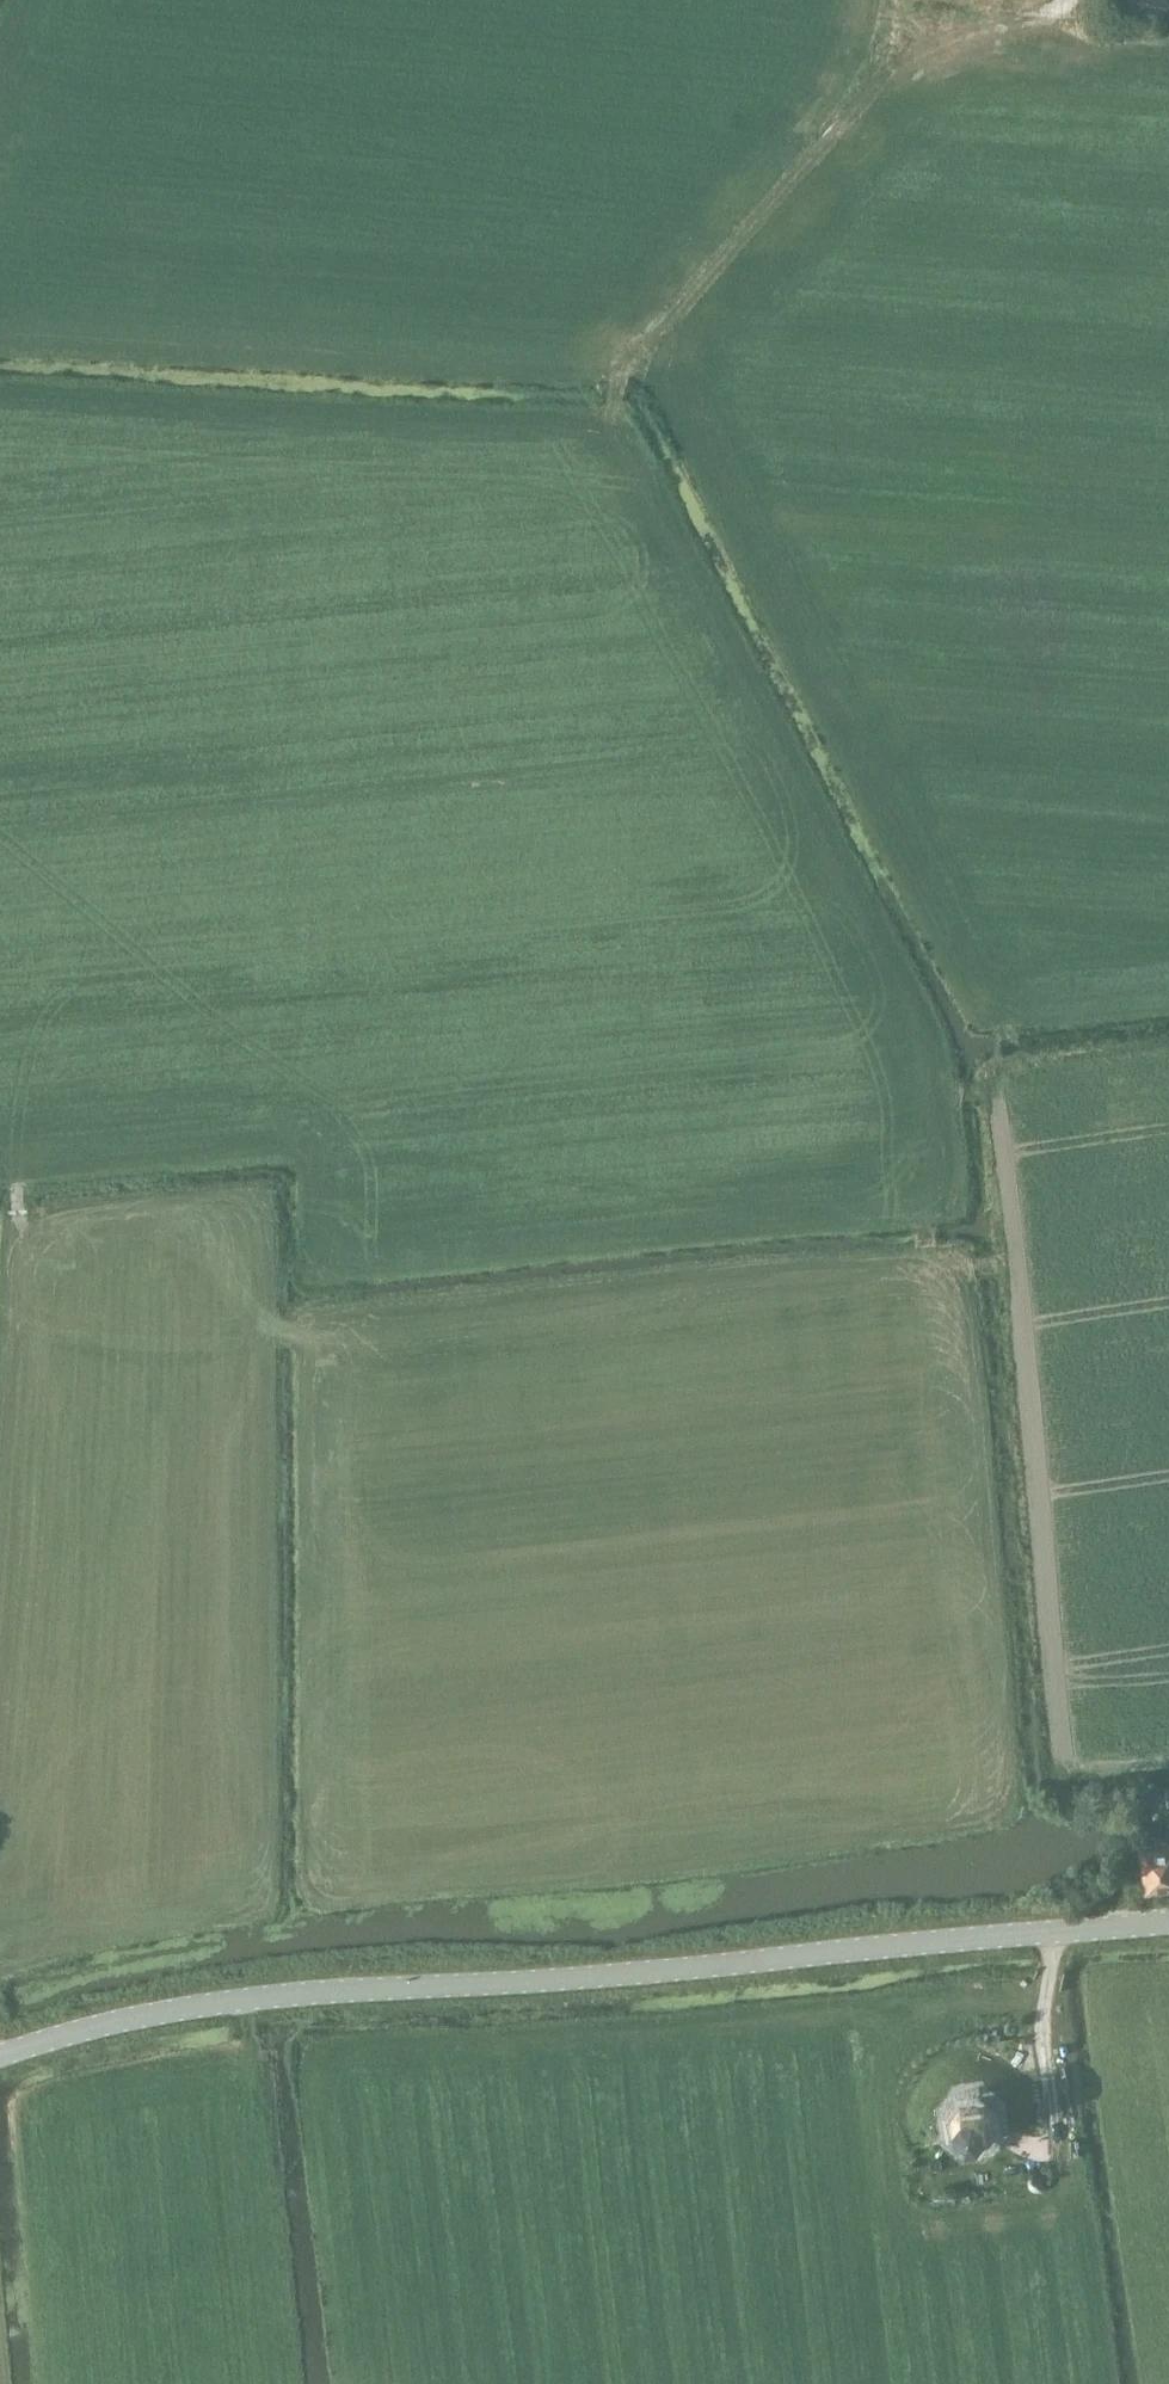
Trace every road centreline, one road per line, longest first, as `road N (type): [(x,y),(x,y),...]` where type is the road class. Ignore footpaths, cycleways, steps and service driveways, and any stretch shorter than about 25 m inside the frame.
road 1 (tertiary): [(0,2054),(106,2019),(340,1986),(1168,1920)]

